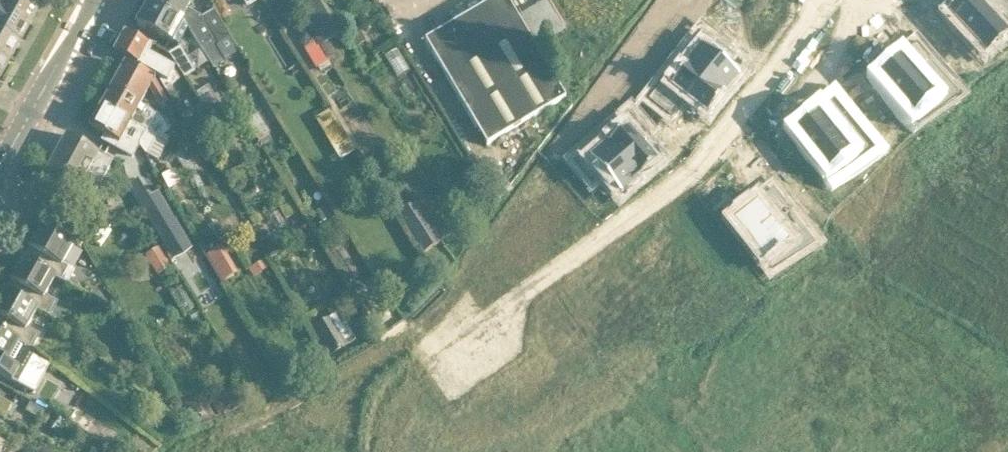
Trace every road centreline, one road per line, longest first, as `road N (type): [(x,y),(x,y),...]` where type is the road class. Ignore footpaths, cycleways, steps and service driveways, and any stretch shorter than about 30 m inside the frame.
road 1 (residential): [(826,0),(684,177),(442,359)]
road 2 (tertiary): [(0,169),(93,0)]

